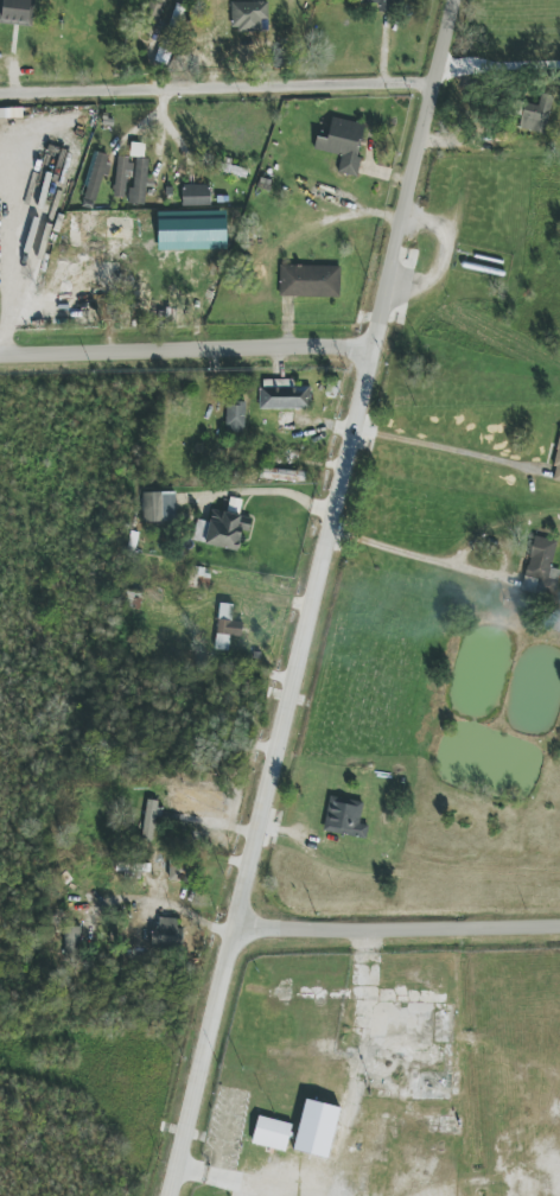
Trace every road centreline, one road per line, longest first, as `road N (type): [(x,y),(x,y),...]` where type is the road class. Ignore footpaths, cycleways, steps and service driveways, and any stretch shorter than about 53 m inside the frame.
road 1 (residential): [(236,935),(377,346)]
road 2 (residential): [(0,92),(434,84)]
road 3 (residential): [(377,346),(0,356)]
road 4 (residential): [(377,346),(454,0)]
road 5 (tertiary): [(236,935),(559,930)]
road 6 (tertiary): [(175,1195),(236,935)]
road 7 (residential): [(236,935),(97,878)]

